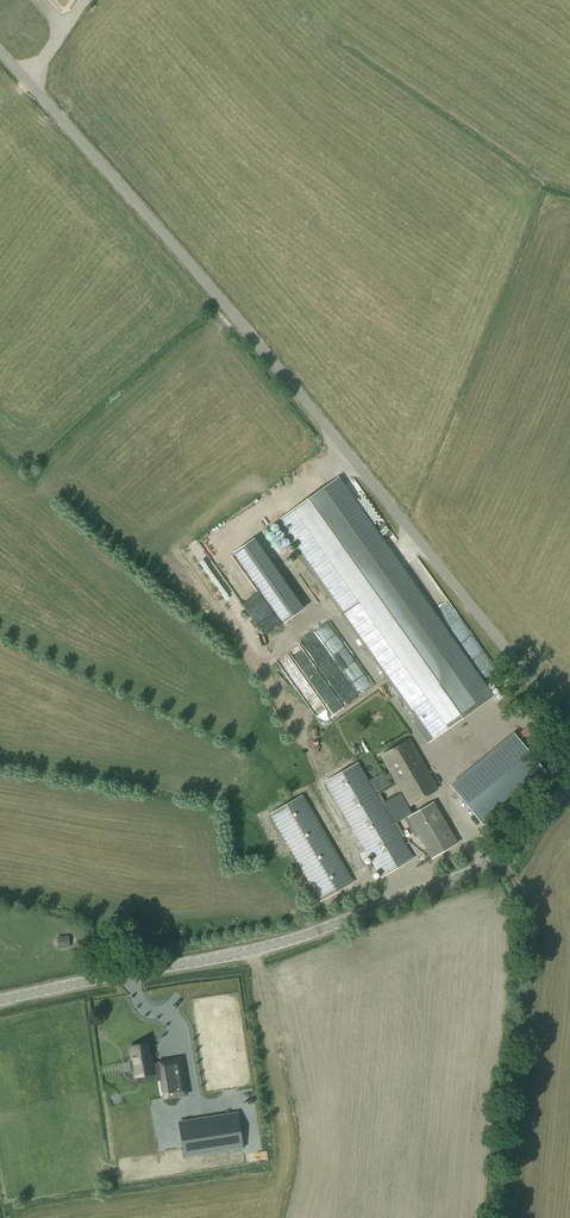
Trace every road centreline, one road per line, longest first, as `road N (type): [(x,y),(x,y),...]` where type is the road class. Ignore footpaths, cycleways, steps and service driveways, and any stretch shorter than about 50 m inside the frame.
road 1 (unclassified): [(569,722),(0,53)]
road 2 (unclassified): [(0,1001),(231,957),(470,874),(569,783)]

